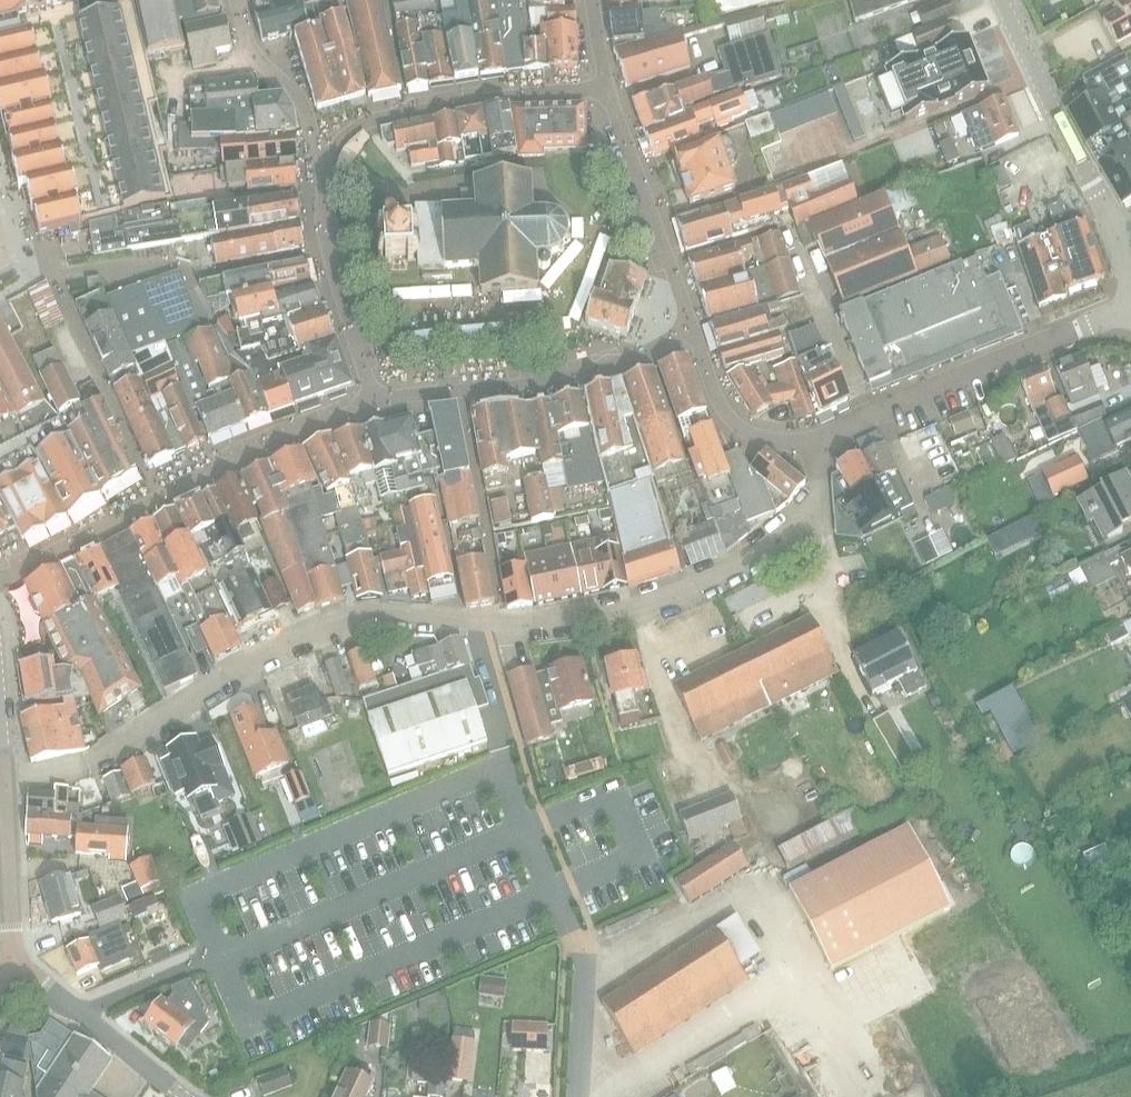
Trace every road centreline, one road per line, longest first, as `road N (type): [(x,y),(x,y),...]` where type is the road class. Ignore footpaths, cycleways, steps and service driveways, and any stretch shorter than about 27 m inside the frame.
road 1 (residential): [(2,772),(110,752),(217,681),(322,625),(380,611),(475,621),(591,617),(678,592),(794,538),(818,512),(824,447)]
road 2 (residential): [(373,403),(153,495),(0,581)]
road 3 (residential): [(824,447),(867,414),(1130,307)]
road 4 (residential): [(373,403),(561,377),(691,327)]
road 5 (residential): [(607,87),(406,111),(348,133),(329,161)]
road 6 (tertiary): [(1113,230),(1001,0)]
road 7 (residential): [(691,327),(607,87)]
road 8 (residential): [(329,161),(319,219),(373,403)]
road 9 (residential): [(185,1096),(8,963)]
road 10 (residential): [(824,447),(745,430),(729,417),(691,327)]
road 11 (residential): [(8,963),(2,772)]
road 12 (residential): [(236,0),(250,49),(300,101),(329,161)]

